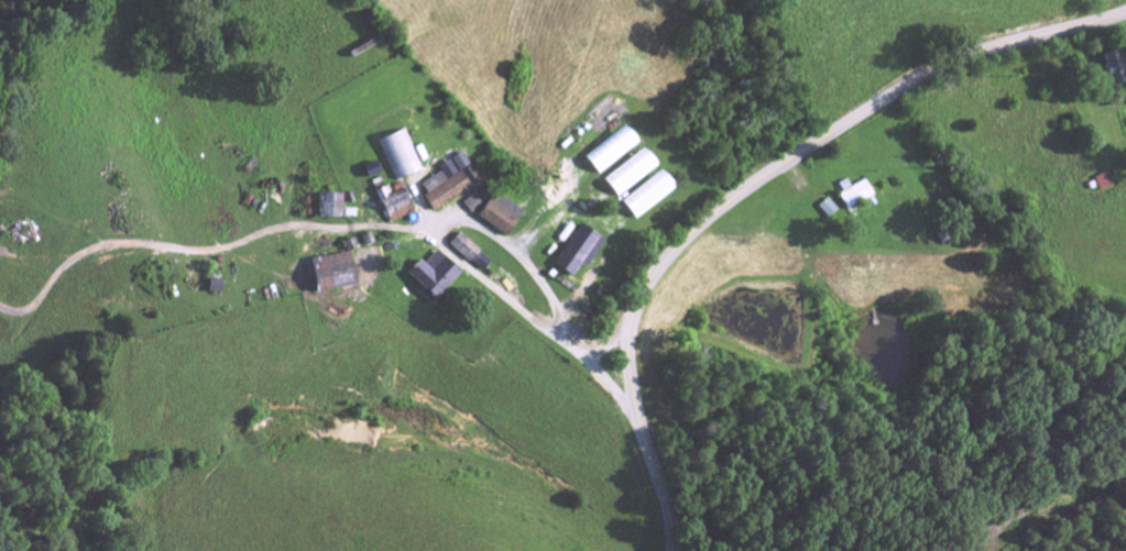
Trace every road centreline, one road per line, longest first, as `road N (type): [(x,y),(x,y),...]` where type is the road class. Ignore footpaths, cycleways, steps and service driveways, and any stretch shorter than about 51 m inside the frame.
road 1 (secondary): [(673,550),(628,351),(643,293),(676,250),(748,188),(942,68),(1125,14)]

